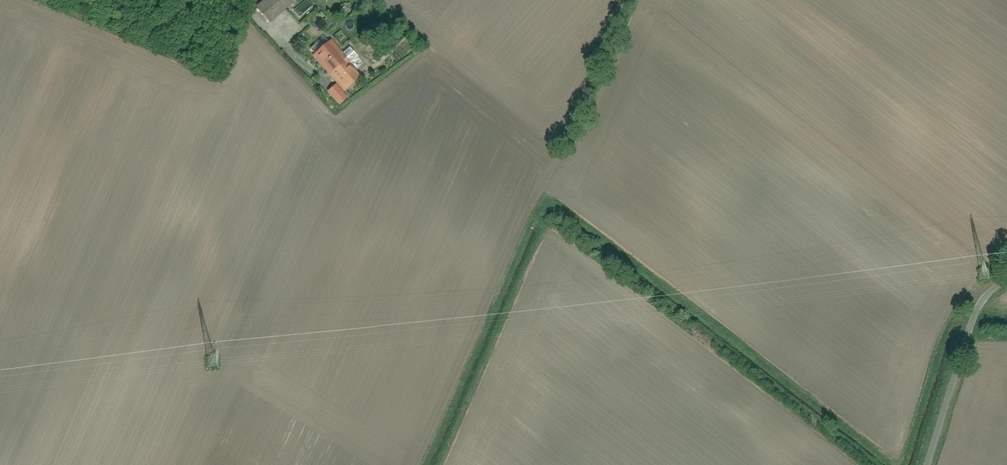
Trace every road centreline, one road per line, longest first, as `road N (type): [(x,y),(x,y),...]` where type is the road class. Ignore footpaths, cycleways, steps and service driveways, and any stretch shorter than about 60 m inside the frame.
road 1 (unclassified): [(1006,281),(983,297),(968,331),(927,464)]

